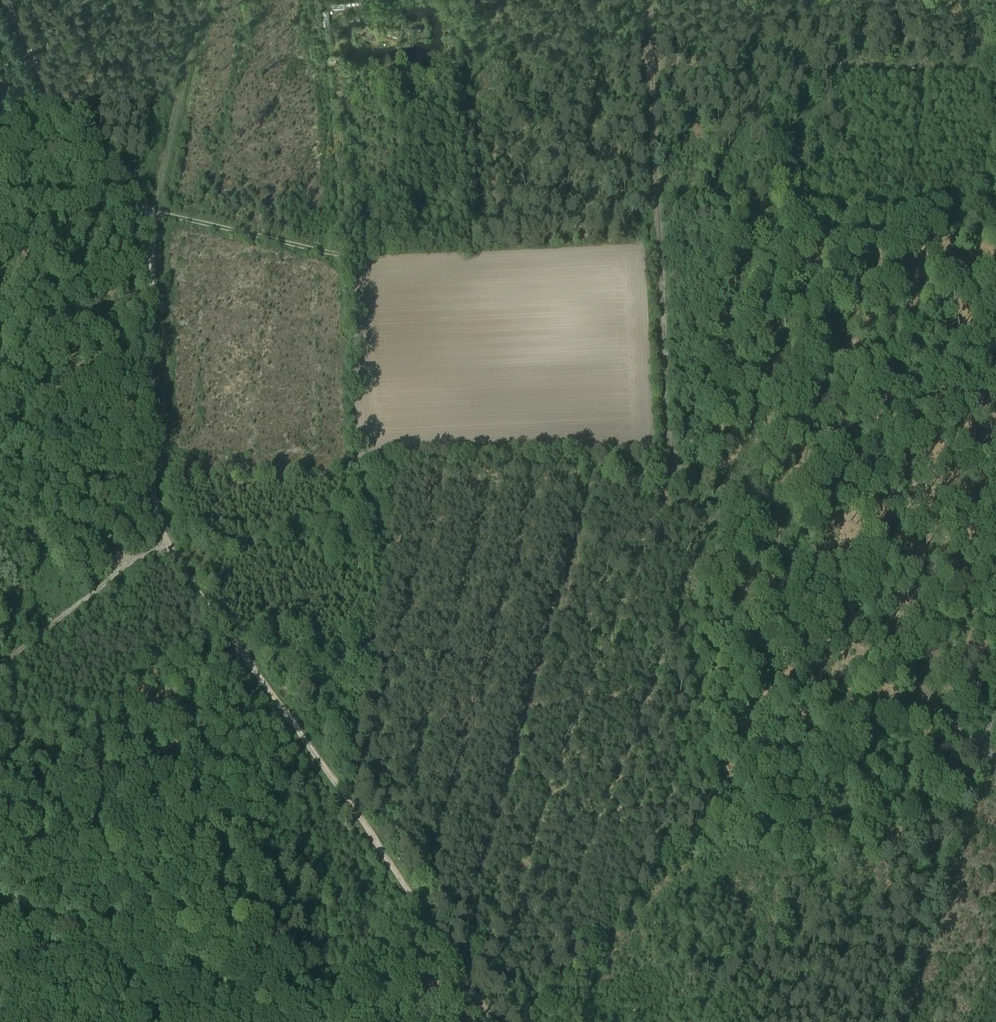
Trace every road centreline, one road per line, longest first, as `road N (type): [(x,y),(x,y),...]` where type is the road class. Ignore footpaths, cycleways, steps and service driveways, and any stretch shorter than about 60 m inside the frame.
road 1 (track): [(0,3),(62,126),(151,217),(149,459),(158,522),(489,1021)]
road 2 (track): [(648,0),(669,469),(721,487),(787,541),(942,714),(995,758)]

